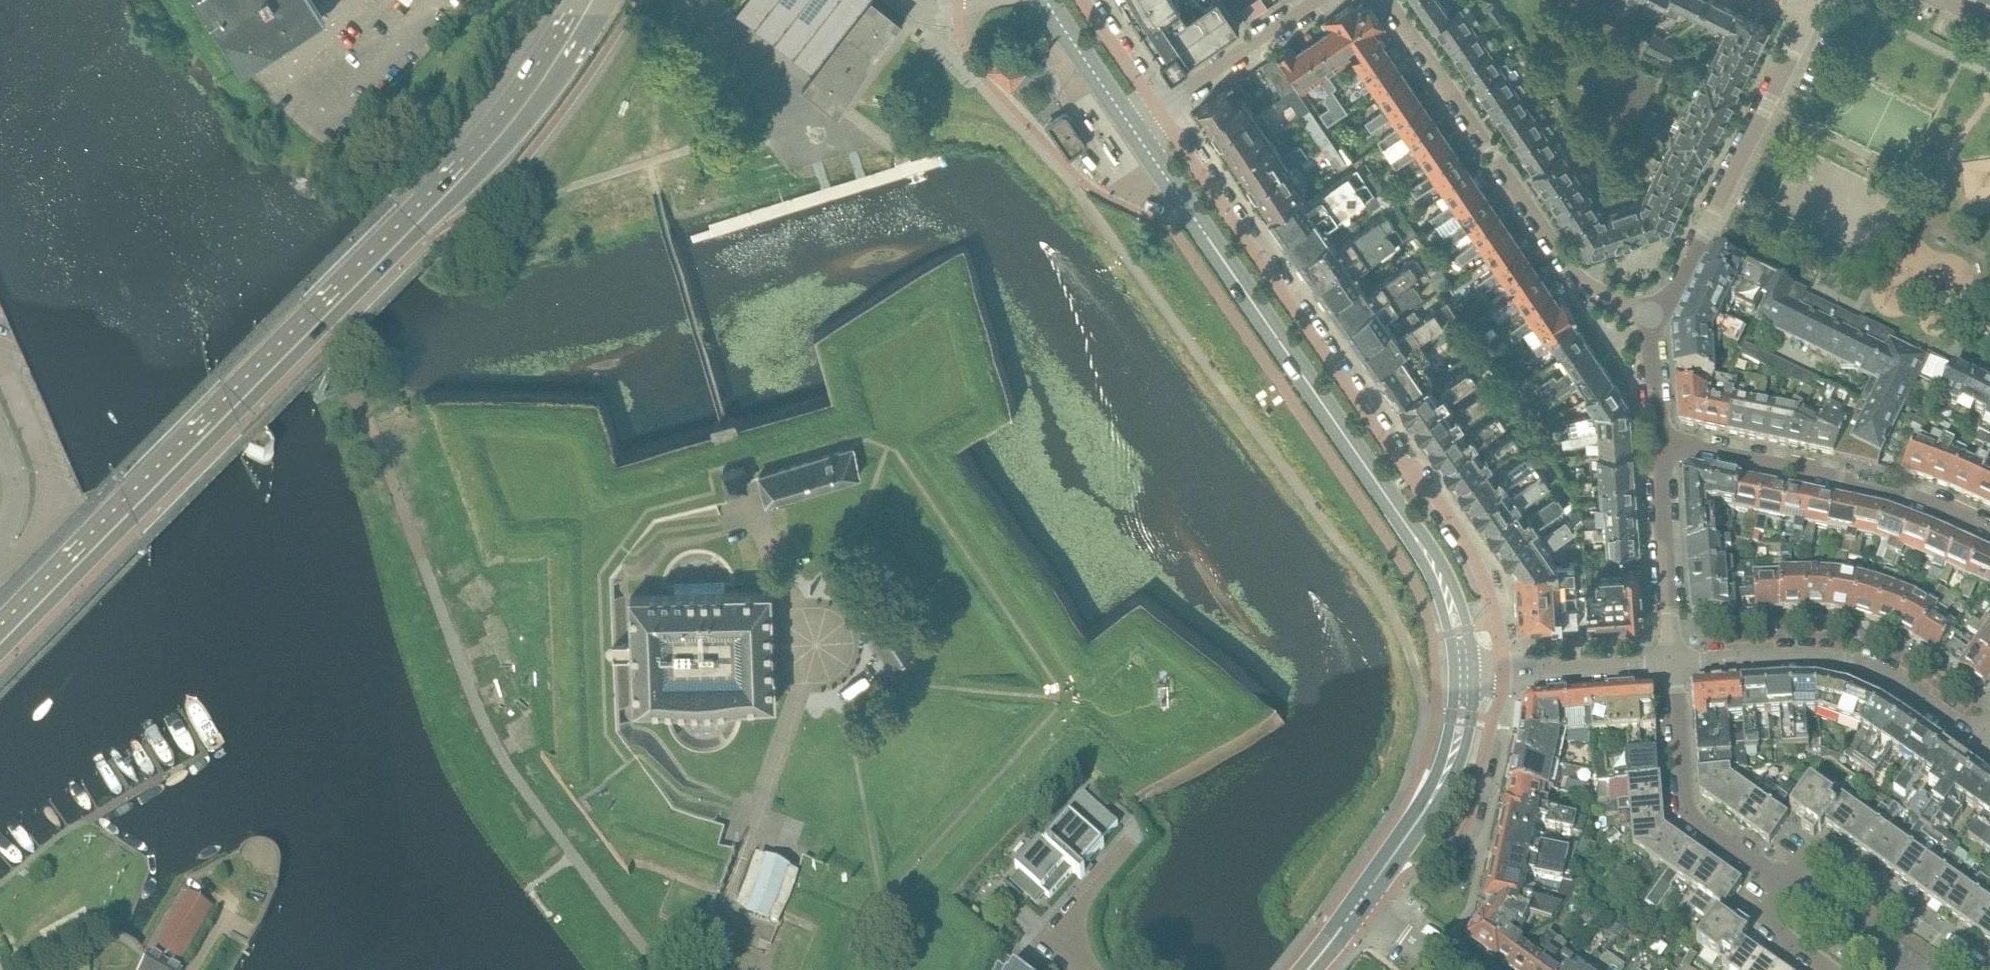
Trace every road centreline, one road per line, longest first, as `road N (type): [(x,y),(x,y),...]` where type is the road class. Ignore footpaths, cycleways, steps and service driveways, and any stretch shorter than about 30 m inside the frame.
road 1 (tertiary): [(0,638),(516,119),(596,0)]
road 2 (residential): [(1504,672),(1500,630),(1467,543),(1399,459),(1157,109)]
road 3 (residential): [(1132,127),(1420,544),(1446,591),(1462,673)]
road 4 (residential): [(1652,314),(1574,275),(1377,0)]
road 5 (residential): [(1989,528),(1909,495),(1661,436)]
road 6 (residential): [(1652,314),(1679,288),(1808,18)]
road 7 (residential): [(1982,737),(1849,658),(1781,651),(1672,660)]
road 8 (residential): [(1782,882),(1683,813),(1672,660)]
road 9 (residential): [(1383,869),(1417,866),(1470,822),(1504,672)]
road 10 (residential): [(1782,882),(1803,862),(1825,859),(1983,969)]
road 11 (residential): [(1672,660),(1661,436)]
road 12 (residential): [(1462,673),(1461,716),(1438,795),(1383,869)]
road 13 (residential): [(1319,0),(1157,109)]
road 14 (residential): [(1084,969),(1048,944),(1133,843)]
road 15 (residential): [(1672,660),(1504,672)]
road 16 (residential): [(1046,0),(1132,127)]
road 17 (residential): [(1157,109),(1083,0)]
road 18 (residential): [(1463,969),(1362,898)]
road 19 (residential): [(1661,436),(1652,314)]

